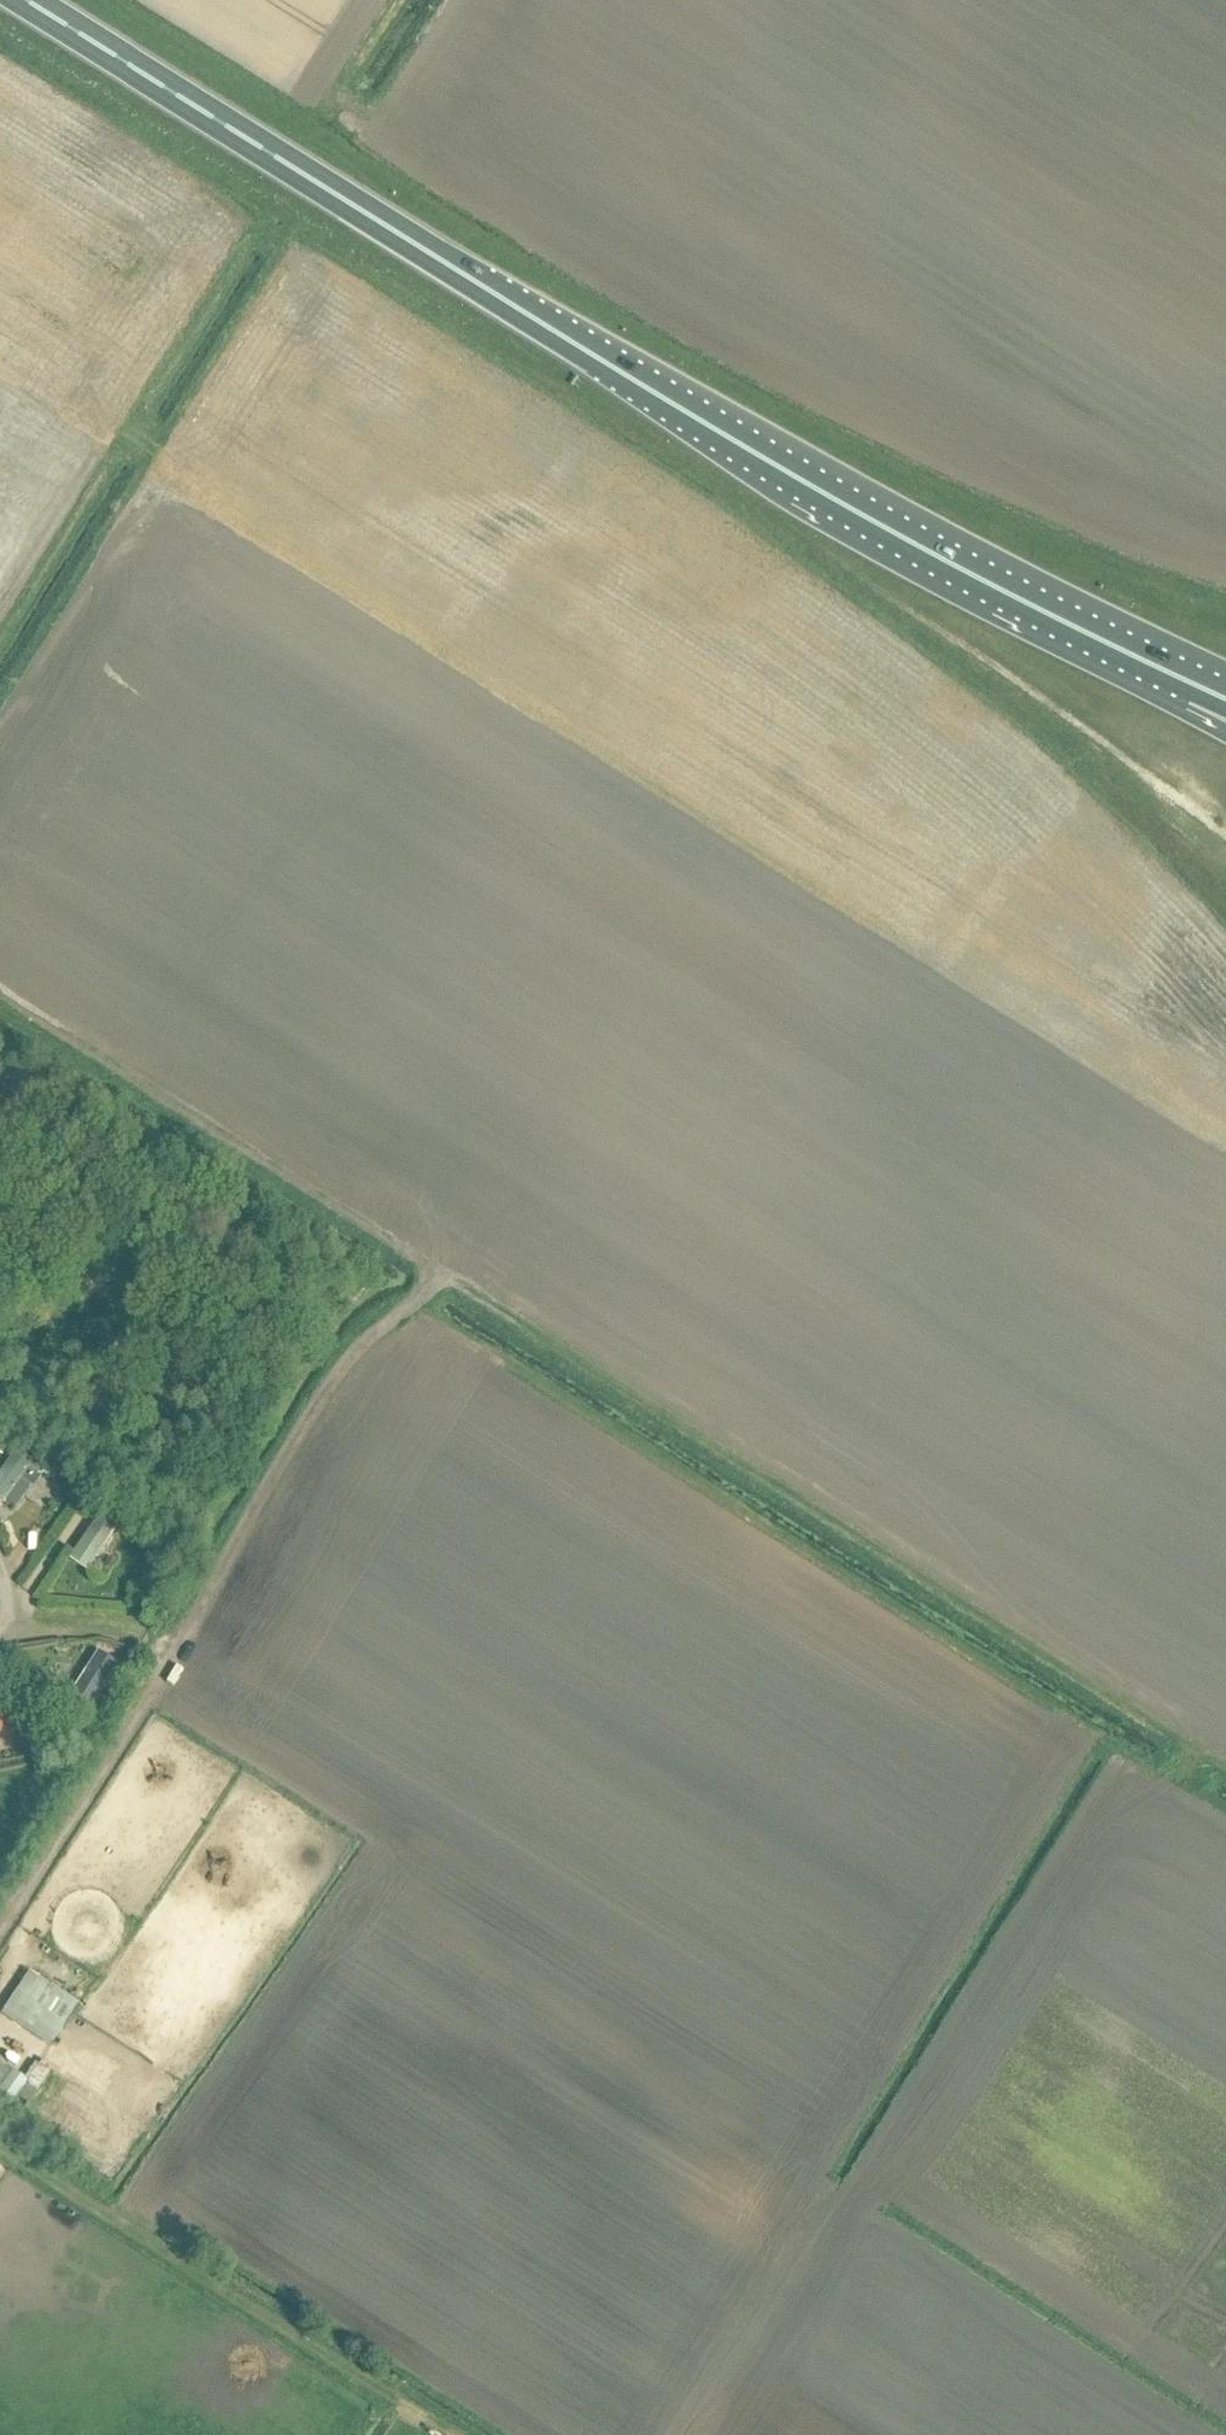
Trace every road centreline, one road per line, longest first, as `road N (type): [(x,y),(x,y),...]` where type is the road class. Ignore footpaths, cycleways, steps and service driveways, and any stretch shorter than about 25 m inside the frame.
road 1 (trunk): [(1194,686),(921,552),(21,0)]
road 2 (track): [(0,1931),(310,1410),(359,1341),(451,1280)]
road 3 (track): [(0,2143),(451,2434)]
road 4 (track): [(130,1637),(69,1628),(0,1637)]

